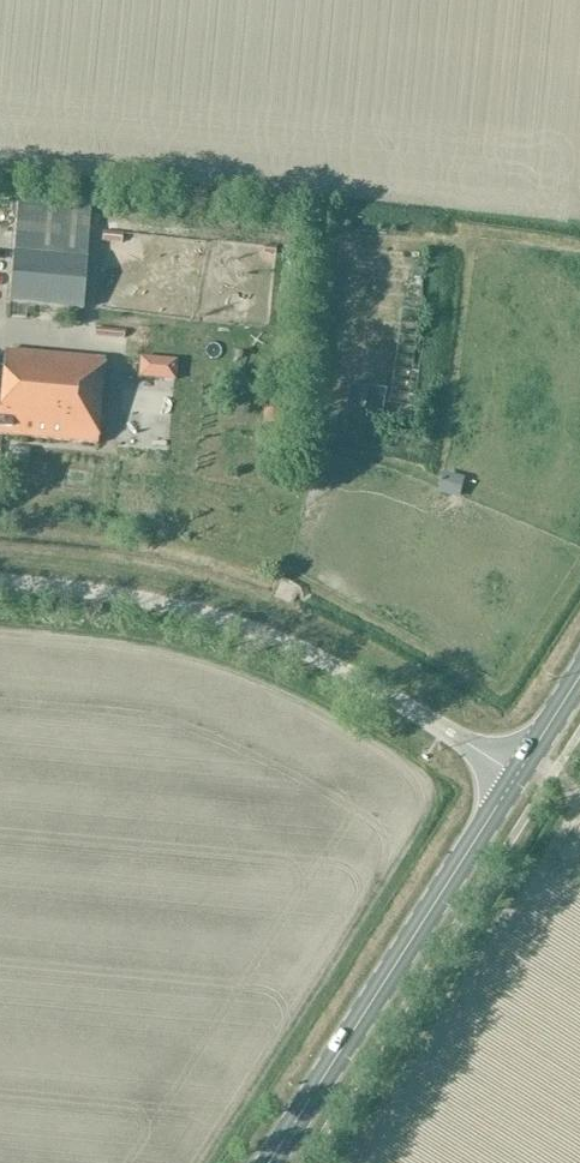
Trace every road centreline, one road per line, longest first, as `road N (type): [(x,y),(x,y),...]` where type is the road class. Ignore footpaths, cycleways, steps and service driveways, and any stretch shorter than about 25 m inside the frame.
road 1 (unclassified): [(517,776),(351,677),(239,627),(136,601),(0,583)]
road 2 (primary): [(269,1162),(517,776)]

